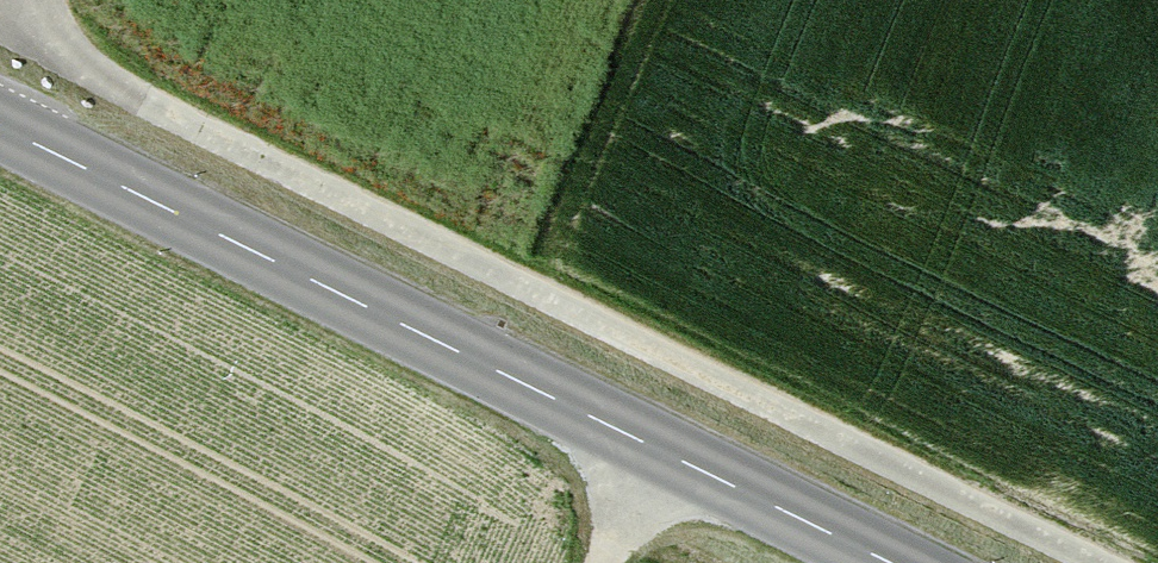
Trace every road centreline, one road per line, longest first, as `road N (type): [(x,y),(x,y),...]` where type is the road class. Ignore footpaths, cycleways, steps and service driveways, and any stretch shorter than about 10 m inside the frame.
road 1 (track): [(1102,562),(0,21)]
road 2 (secondary): [(0,127),(892,562)]
road 3 (track): [(658,449),(606,562)]

